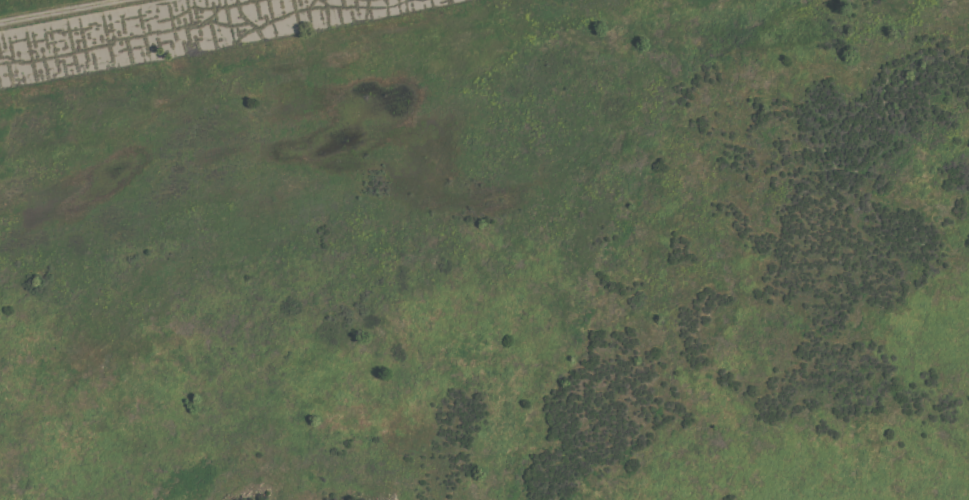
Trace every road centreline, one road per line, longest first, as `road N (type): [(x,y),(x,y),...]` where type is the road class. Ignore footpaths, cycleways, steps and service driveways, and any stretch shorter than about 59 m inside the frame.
road 1 (track): [(0,23),(119,0)]

